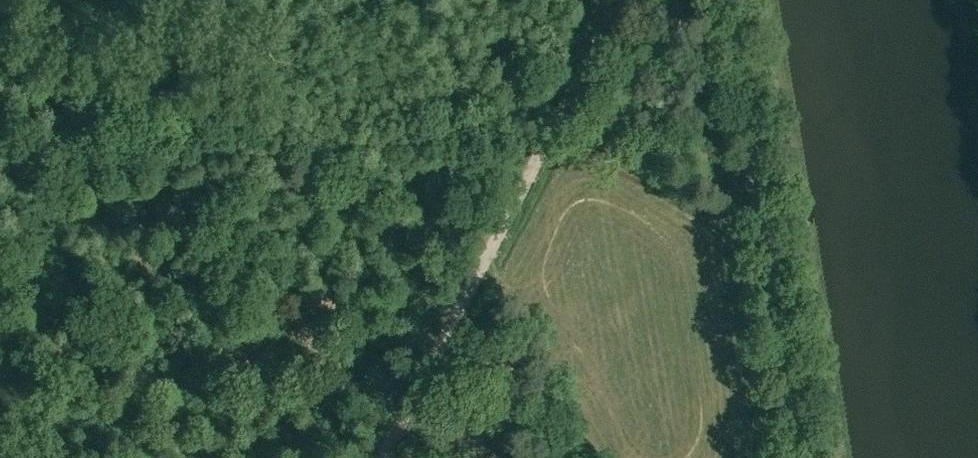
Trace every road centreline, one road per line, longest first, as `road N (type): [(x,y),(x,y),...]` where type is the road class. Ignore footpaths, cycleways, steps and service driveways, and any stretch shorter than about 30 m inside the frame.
road 1 (track): [(383,457),(619,0)]
road 2 (unclassified): [(798,457),(726,0)]

